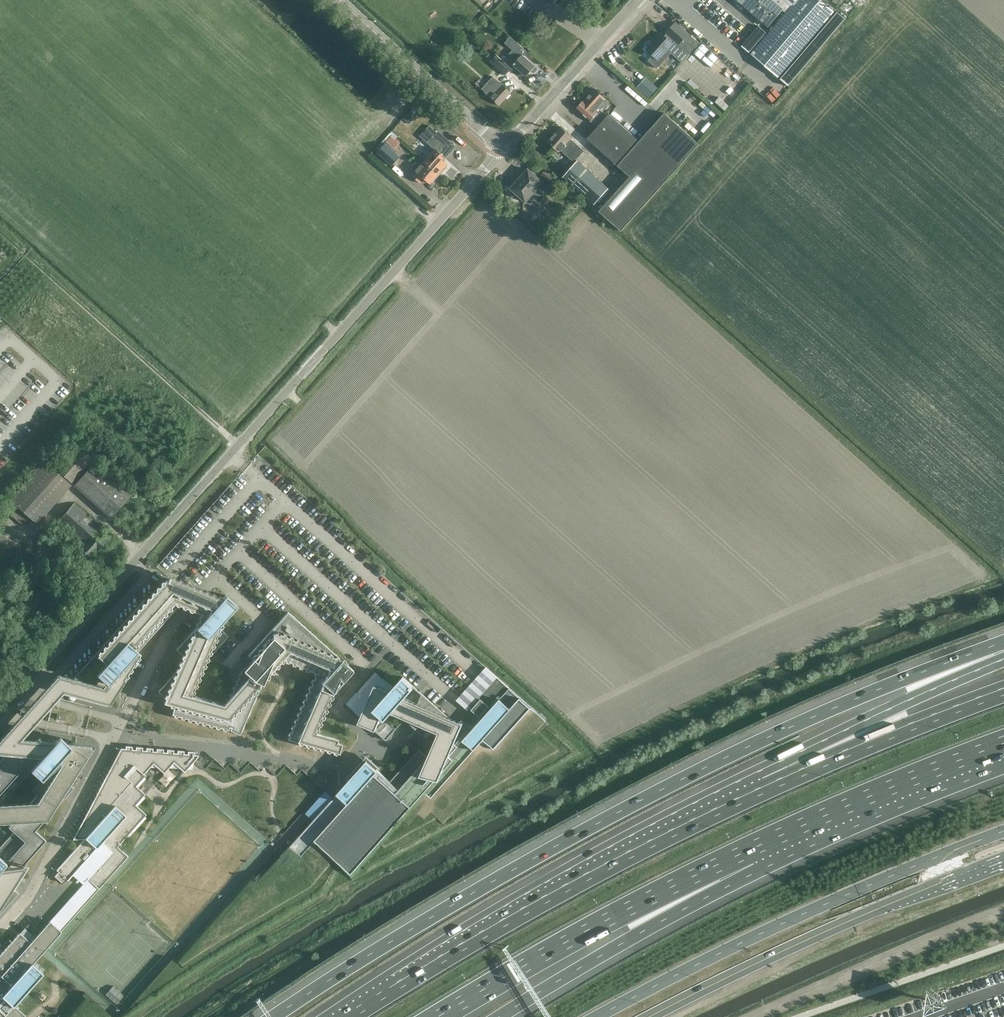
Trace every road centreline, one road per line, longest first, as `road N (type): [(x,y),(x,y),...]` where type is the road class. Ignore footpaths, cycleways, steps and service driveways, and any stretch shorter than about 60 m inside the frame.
road 1 (motorway): [(1003,650),(848,701),(677,782),(274,1016)]
road 2 (unclassified): [(0,711),(486,169),(500,138)]
road 3 (motorway): [(765,786),(650,841),(340,1016)]
road 4 (tertiary): [(1003,832),(709,958),(597,1016)]
road 5 (tertiary): [(649,1016),(775,954),(1003,860)]
road 6 (motorway): [(437,1016),(749,850)]
road 7 (motorway): [(500,1016),(634,936),(749,850)]
road 8 (motorway): [(749,850),(1003,744)]
road 9 (motorway): [(1003,652),(765,786)]
road 10 (motorway): [(1003,691),(765,786)]
road 11 (tertiary): [(500,138),(340,0)]
road 12 (tertiary): [(500,138),(518,133),(638,0)]

